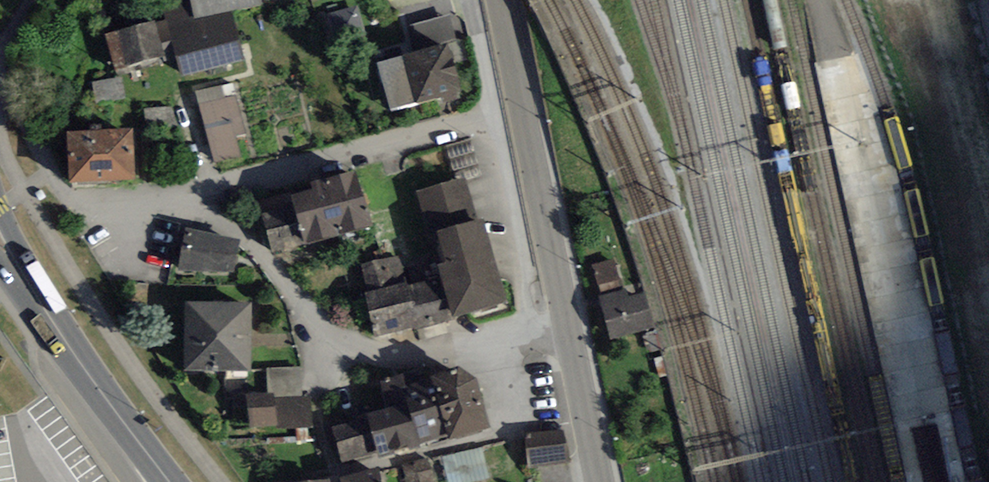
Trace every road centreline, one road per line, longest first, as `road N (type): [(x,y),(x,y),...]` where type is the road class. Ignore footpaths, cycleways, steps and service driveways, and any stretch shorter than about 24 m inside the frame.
road 1 (residential): [(569,327),(432,354),(363,350),(329,329),(226,224),(171,200),(63,200),(0,75)]
road 2 (tertiary): [(569,327),(498,0)]
road 3 (primary): [(167,481),(0,238)]
road 4 (tertiary): [(600,481),(569,327)]

